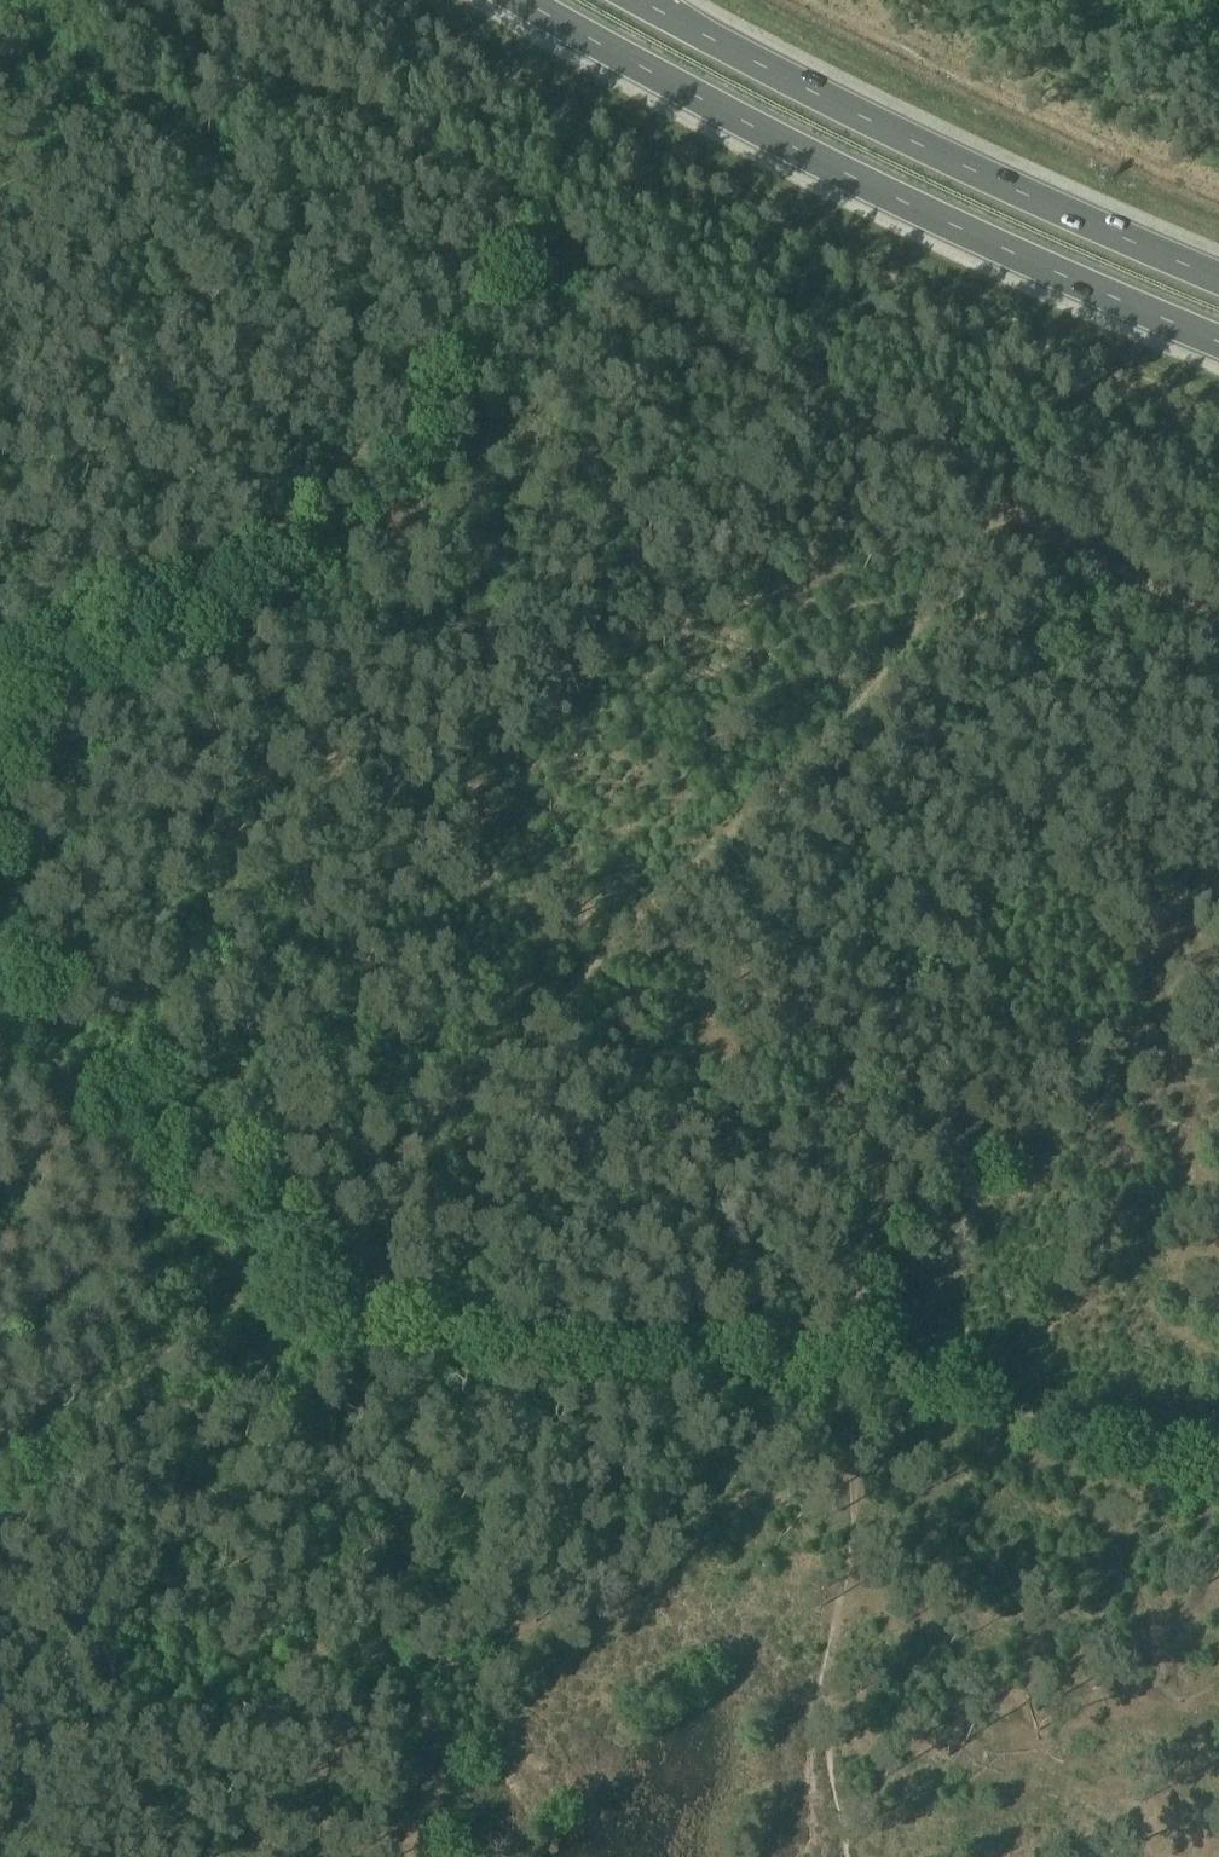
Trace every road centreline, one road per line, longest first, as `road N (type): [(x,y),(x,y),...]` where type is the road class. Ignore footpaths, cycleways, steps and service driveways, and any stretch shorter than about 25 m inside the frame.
road 1 (trunk): [(518,0),(948,225),(1218,343)]
road 2 (trunk): [(1218,275),(883,123),(644,0)]

